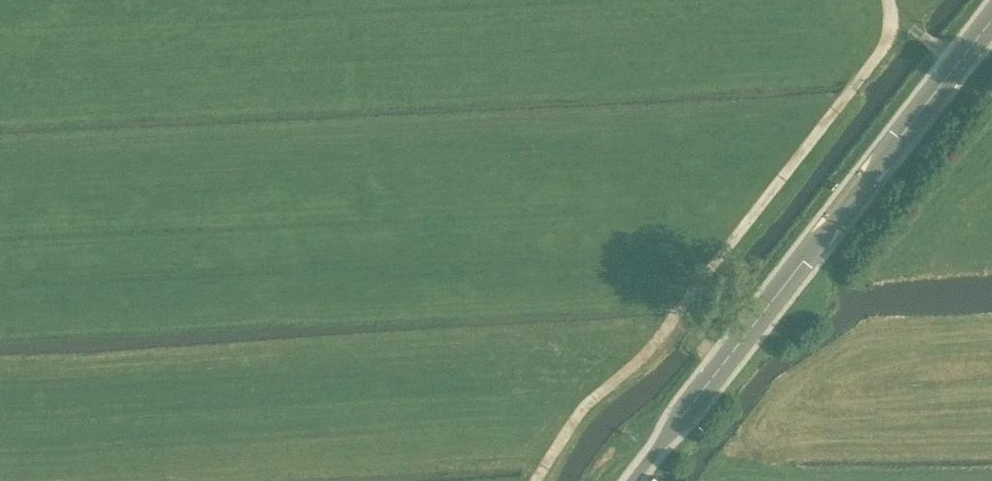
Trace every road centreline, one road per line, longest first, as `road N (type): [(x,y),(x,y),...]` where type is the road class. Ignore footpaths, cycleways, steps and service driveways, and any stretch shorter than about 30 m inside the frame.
road 1 (track): [(534,480),(587,404),(657,340),(889,45),(891,12)]
road 2 (secondary): [(633,480),(991,19)]

